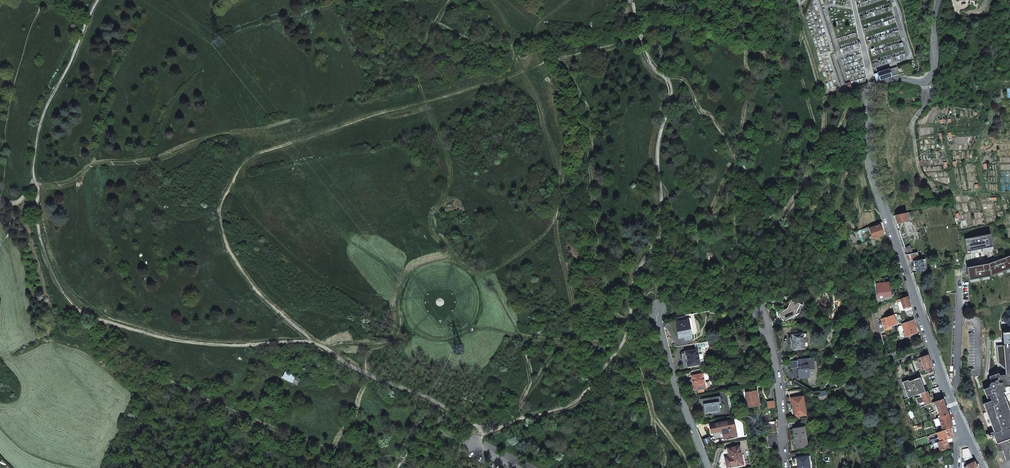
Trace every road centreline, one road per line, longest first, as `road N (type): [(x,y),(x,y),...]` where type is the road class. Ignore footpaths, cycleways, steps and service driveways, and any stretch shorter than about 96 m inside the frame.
road 1 (track): [(481,431),(313,342),(182,341),(84,313),(49,266),(35,182)]
road 2 (residential): [(870,90),(873,176),(959,421)]
road 3 (track): [(522,418),(579,399),(620,348),(661,209)]
road 4 (track): [(632,0),(644,52),(671,90),(658,149),(661,209)]
road 5 (track): [(35,182),(44,116),(98,0)]
road 6 (track): [(861,292),(886,467)]
road 7 (residential): [(657,312),(708,467)]
road 8 (residential): [(870,90),(895,78),(931,79),(939,0)]
road 9 (residential): [(769,334),(785,467)]

